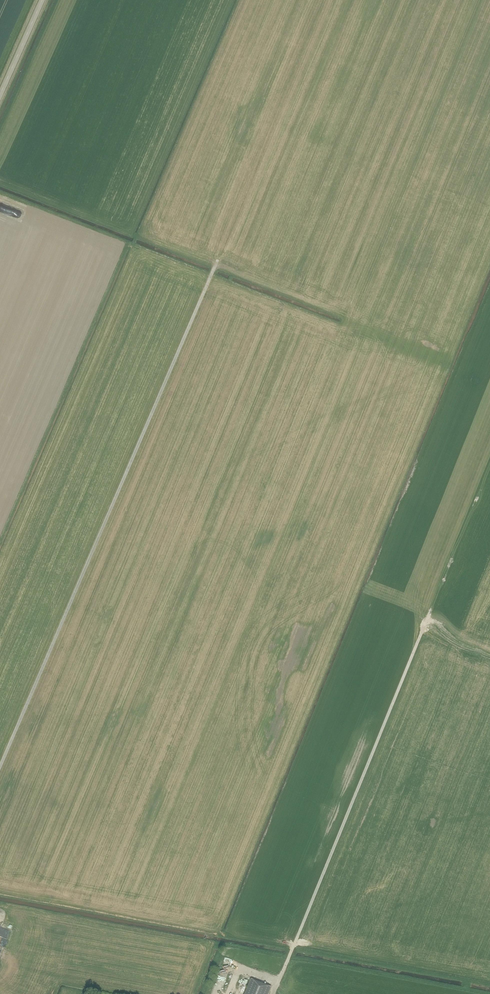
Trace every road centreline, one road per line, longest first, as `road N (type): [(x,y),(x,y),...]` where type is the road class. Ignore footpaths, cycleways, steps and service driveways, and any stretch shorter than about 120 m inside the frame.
road 1 (track): [(277,980),(489,465)]
road 2 (track): [(208,283),(0,767)]

